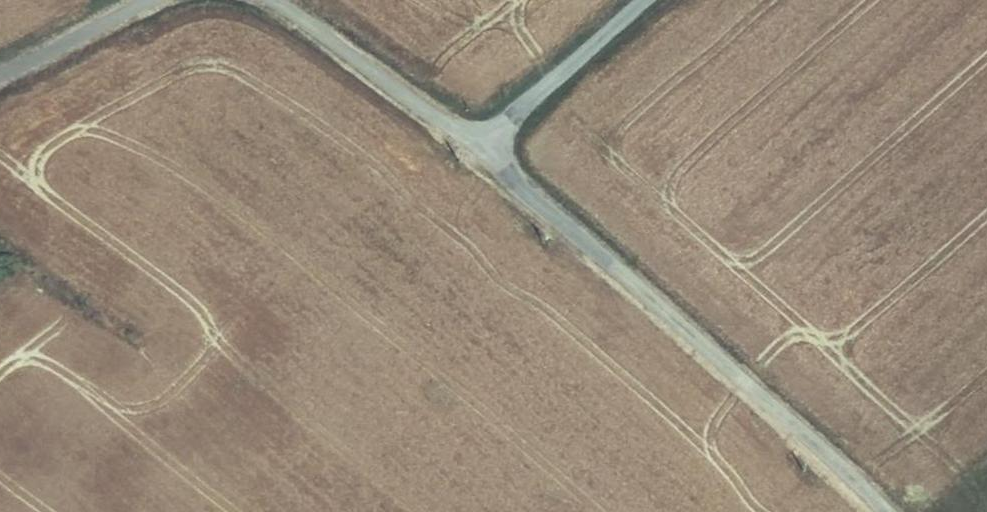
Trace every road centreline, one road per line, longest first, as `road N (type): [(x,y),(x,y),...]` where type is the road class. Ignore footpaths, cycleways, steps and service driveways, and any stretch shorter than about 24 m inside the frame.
road 1 (unclassified): [(483,138),(890,511)]
road 2 (unclassified): [(275,0),(483,138)]
road 3 (unclassified): [(642,0),(483,138)]
road 4 (unclassified): [(0,75),(144,0)]

